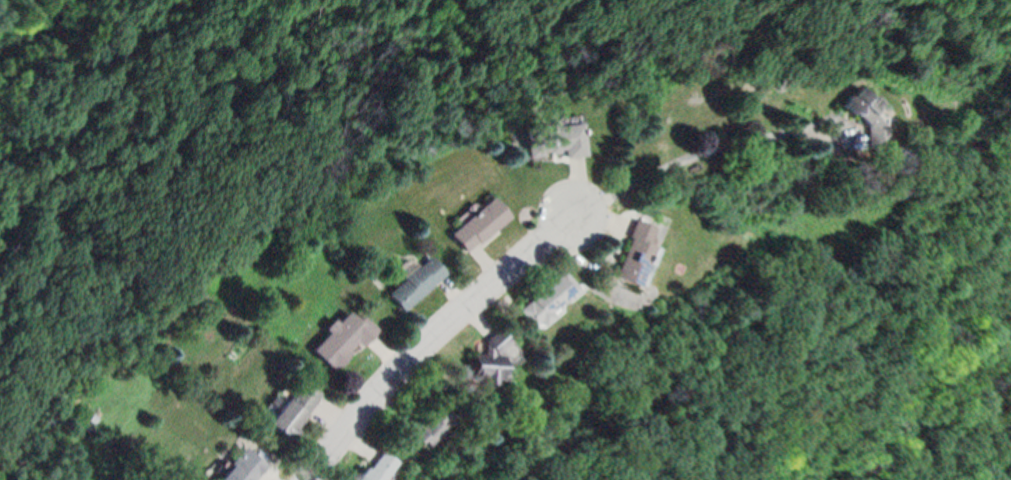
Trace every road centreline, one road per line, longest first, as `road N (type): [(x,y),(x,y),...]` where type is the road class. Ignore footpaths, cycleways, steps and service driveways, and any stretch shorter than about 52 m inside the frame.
road 1 (residential): [(316,479),(363,408),(573,214)]

